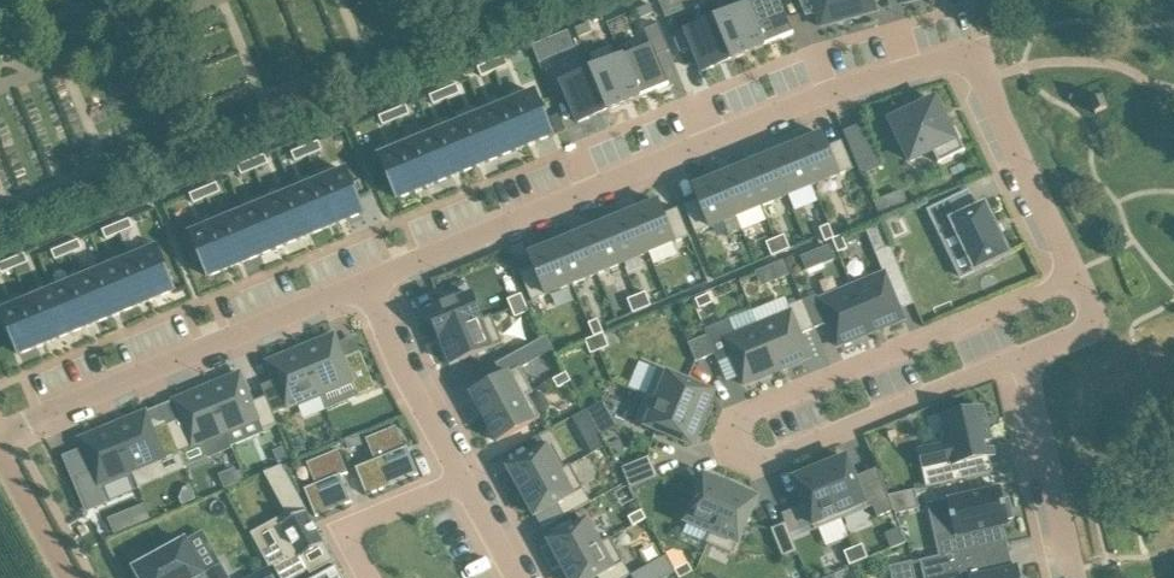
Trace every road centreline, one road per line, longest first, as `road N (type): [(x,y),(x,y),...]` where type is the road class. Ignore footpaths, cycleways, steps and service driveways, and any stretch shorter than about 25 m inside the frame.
road 1 (residential): [(368,291),(835,97),(943,60),(971,66),(990,90),(1076,281)]
road 2 (residential): [(1076,281),(750,416),(733,441),(740,455),(770,461),(1026,358)]
road 3 (residential): [(0,440),(368,291)]
road 4 (residential): [(1026,358),(1072,577)]
road 5 (residential): [(368,291),(461,481)]
road 6 (residential): [(461,481),(357,523),(350,545),(368,577)]
road 7 (unclassified): [(70,577),(0,458)]
road 8 (residential): [(1076,281),(1092,322),(1083,336),(1026,358)]

